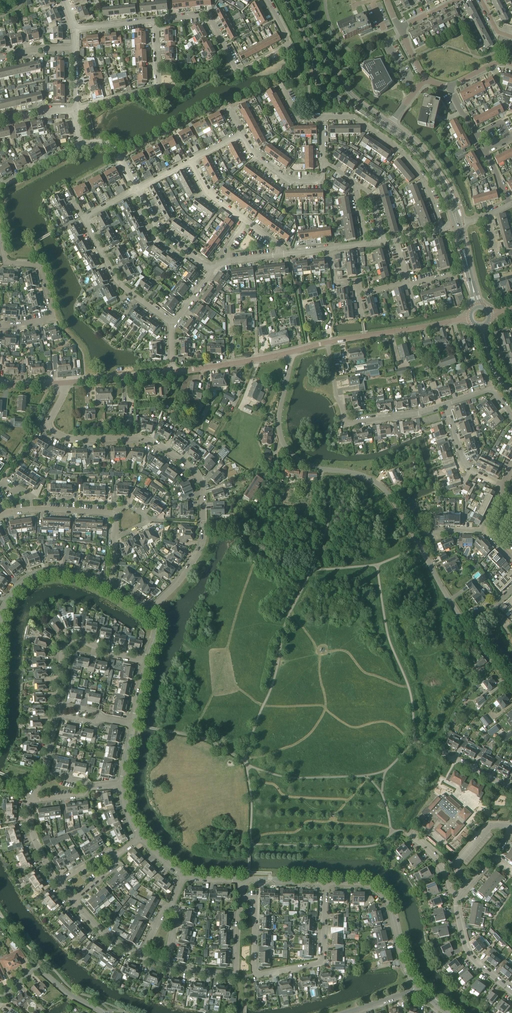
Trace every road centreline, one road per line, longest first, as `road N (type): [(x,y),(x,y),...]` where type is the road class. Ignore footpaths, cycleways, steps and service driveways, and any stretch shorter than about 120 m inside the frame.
road 1 (residential): [(511,689),(382,488),(289,455),(279,430),(293,351)]
road 2 (residential): [(148,612),(201,549),(201,480),(150,441),(71,439),(51,431),(68,383)]
road 3 (residential): [(325,882),(322,961),(261,975),(254,969),(254,901),(241,897)]
road 4 (residential): [(155,20),(207,15),(242,71),(291,44),(267,0)]
road 5 (residential): [(108,587),(113,515),(3,513)]
road 6 (residential): [(328,343),(350,423),(446,406)]
road 7 (residential): [(322,118),(354,117),(408,156),(443,229)]
road 8 (tertiary): [(287,0),(326,91),(387,129)]
road 9 (residential): [(0,326),(52,318),(39,266),(7,263),(0,241)]
road 10 (tertiary): [(391,124),(350,95),(294,0)]
road 11 (residential): [(325,882),(362,883),(384,895),(417,987)]
road 12 (residential): [(75,109),(155,89),(155,20)]
road 13 (residential): [(166,966),(235,974),(241,897)]
road 14 (residential): [(328,343),(471,317)]
road 15 (residential): [(146,662),(70,641),(58,705)]
road 16 (residential): [(173,325),(118,282),(84,220)]
road 17 (residential): [(0,619),(16,589),(38,574),(62,572),(108,587)]
road 18 (residential): [(103,1012),(39,969),(0,1000)]
road 19 (tertiary): [(460,225),(431,162),(391,124)]
road 20 (residential): [(173,372),(293,351)]
road 21 (tertiary): [(387,129),(436,179),(455,226)]

